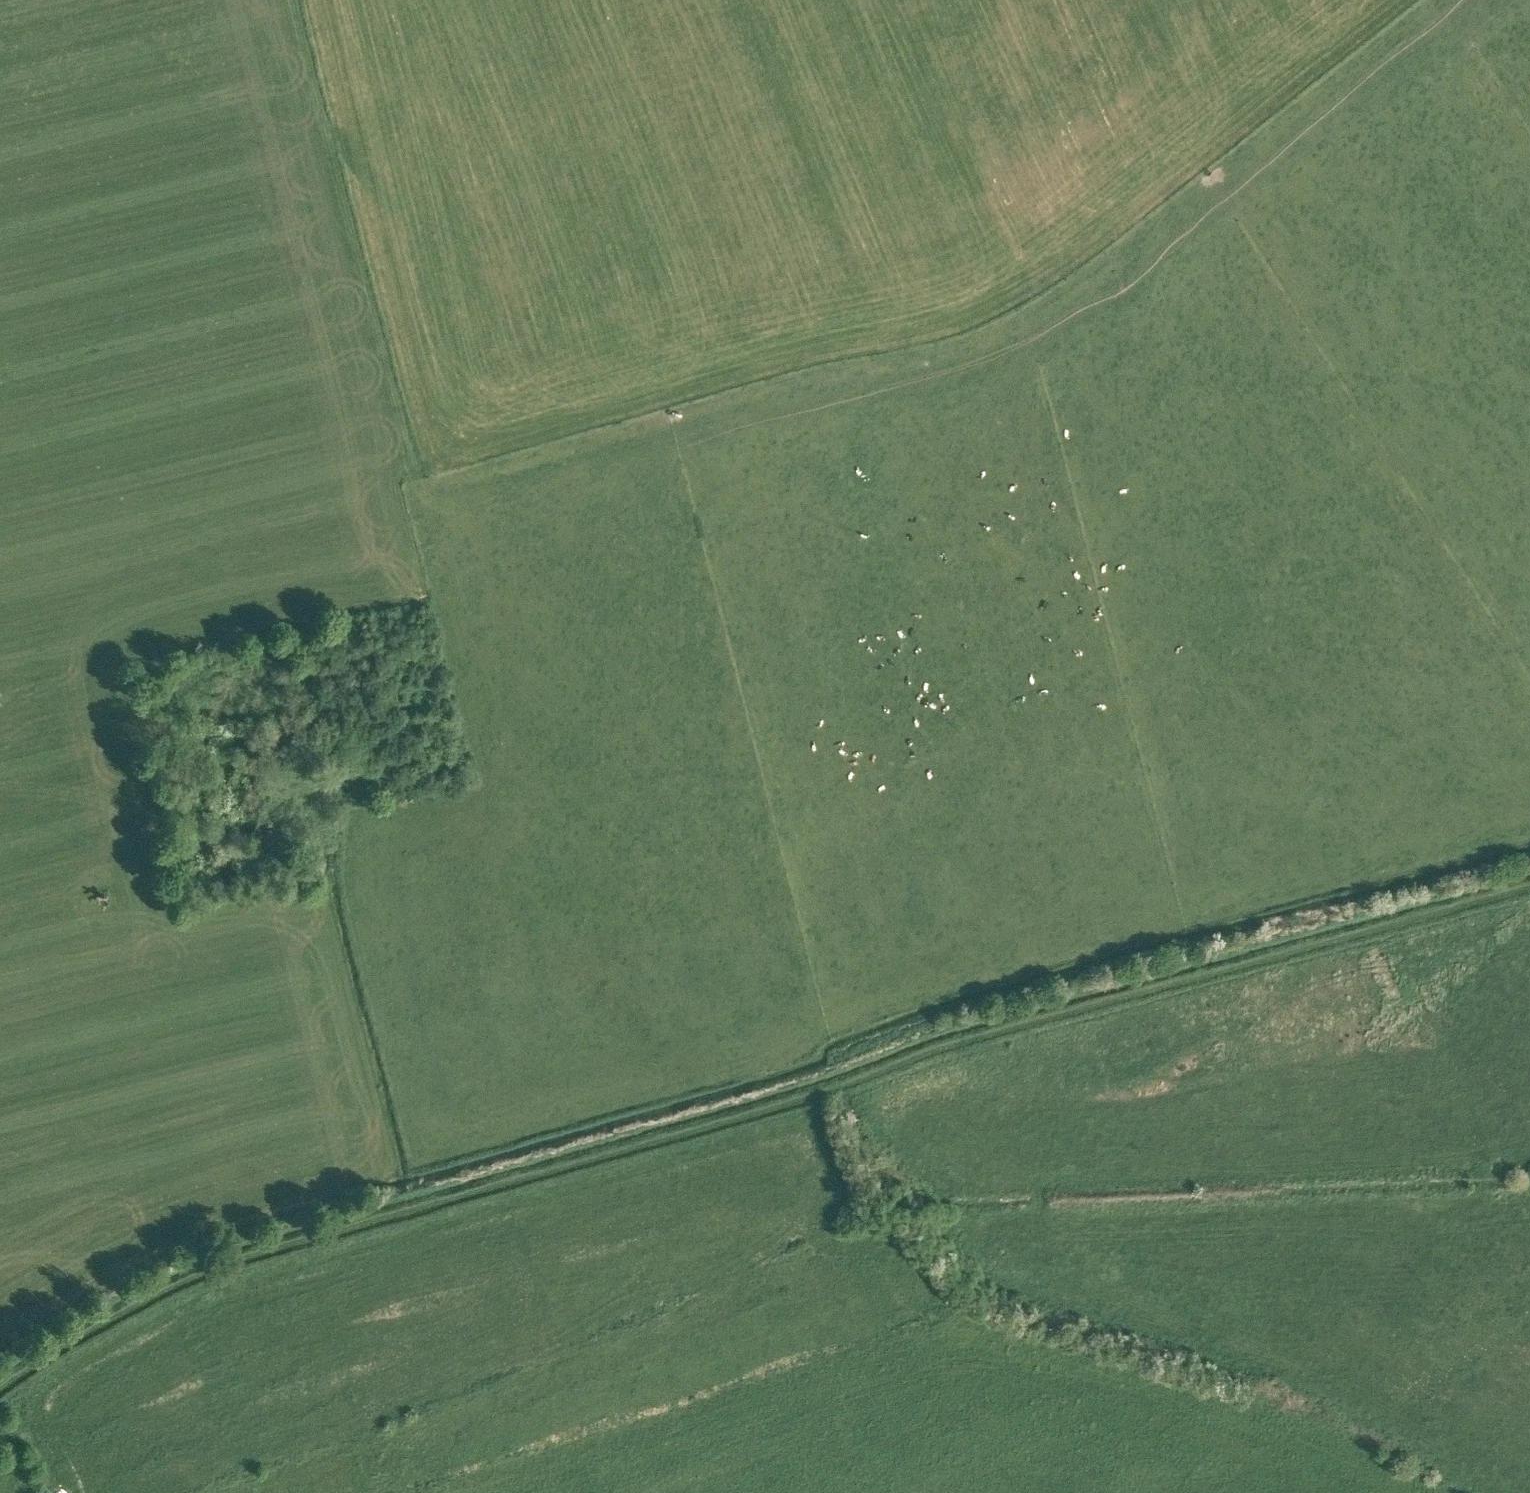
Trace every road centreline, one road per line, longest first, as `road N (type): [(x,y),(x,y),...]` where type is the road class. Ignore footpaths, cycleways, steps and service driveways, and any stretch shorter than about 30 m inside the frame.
road 1 (track): [(1529,894),(305,1236),(159,1292),(0,1393)]
road 2 (track): [(417,493),(295,0)]

